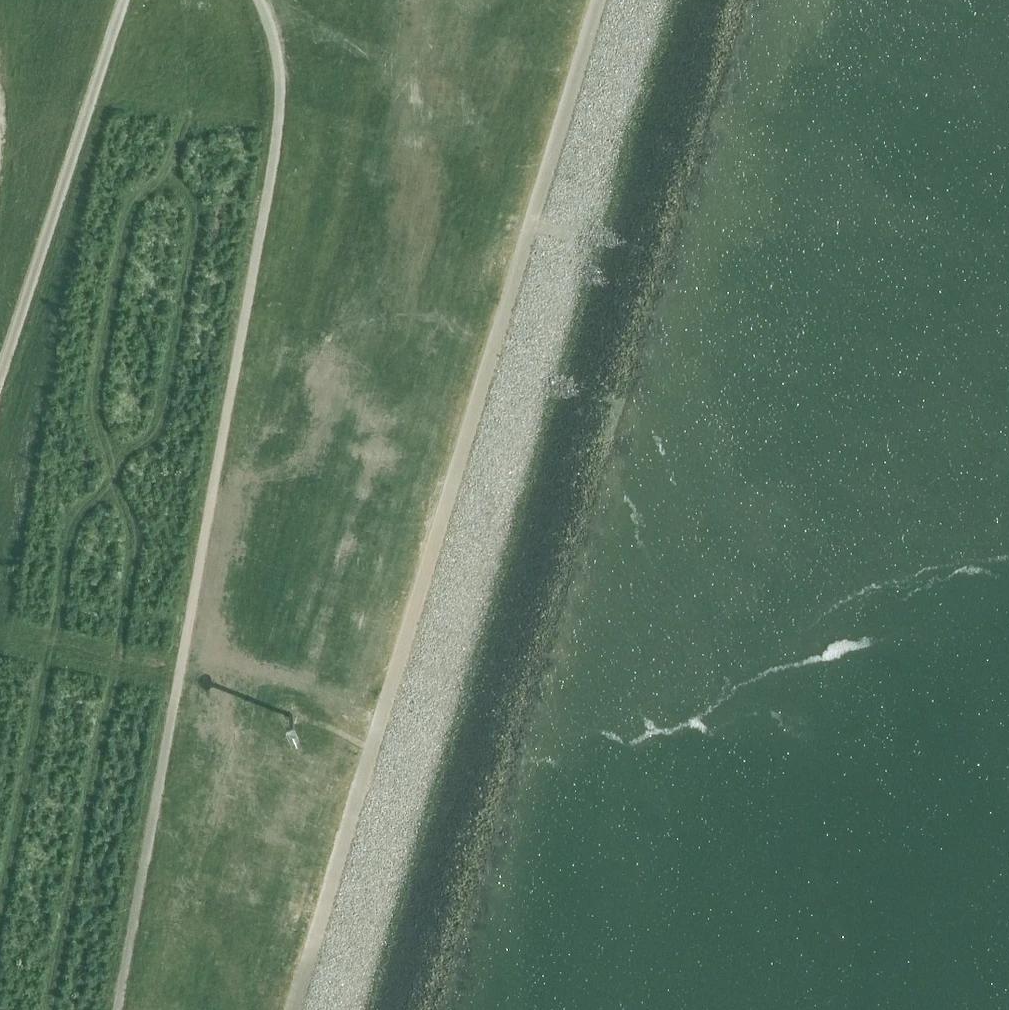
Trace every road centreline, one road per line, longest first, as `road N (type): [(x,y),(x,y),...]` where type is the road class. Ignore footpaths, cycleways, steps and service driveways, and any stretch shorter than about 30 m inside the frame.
road 1 (unclassified): [(0,363),(117,0)]

